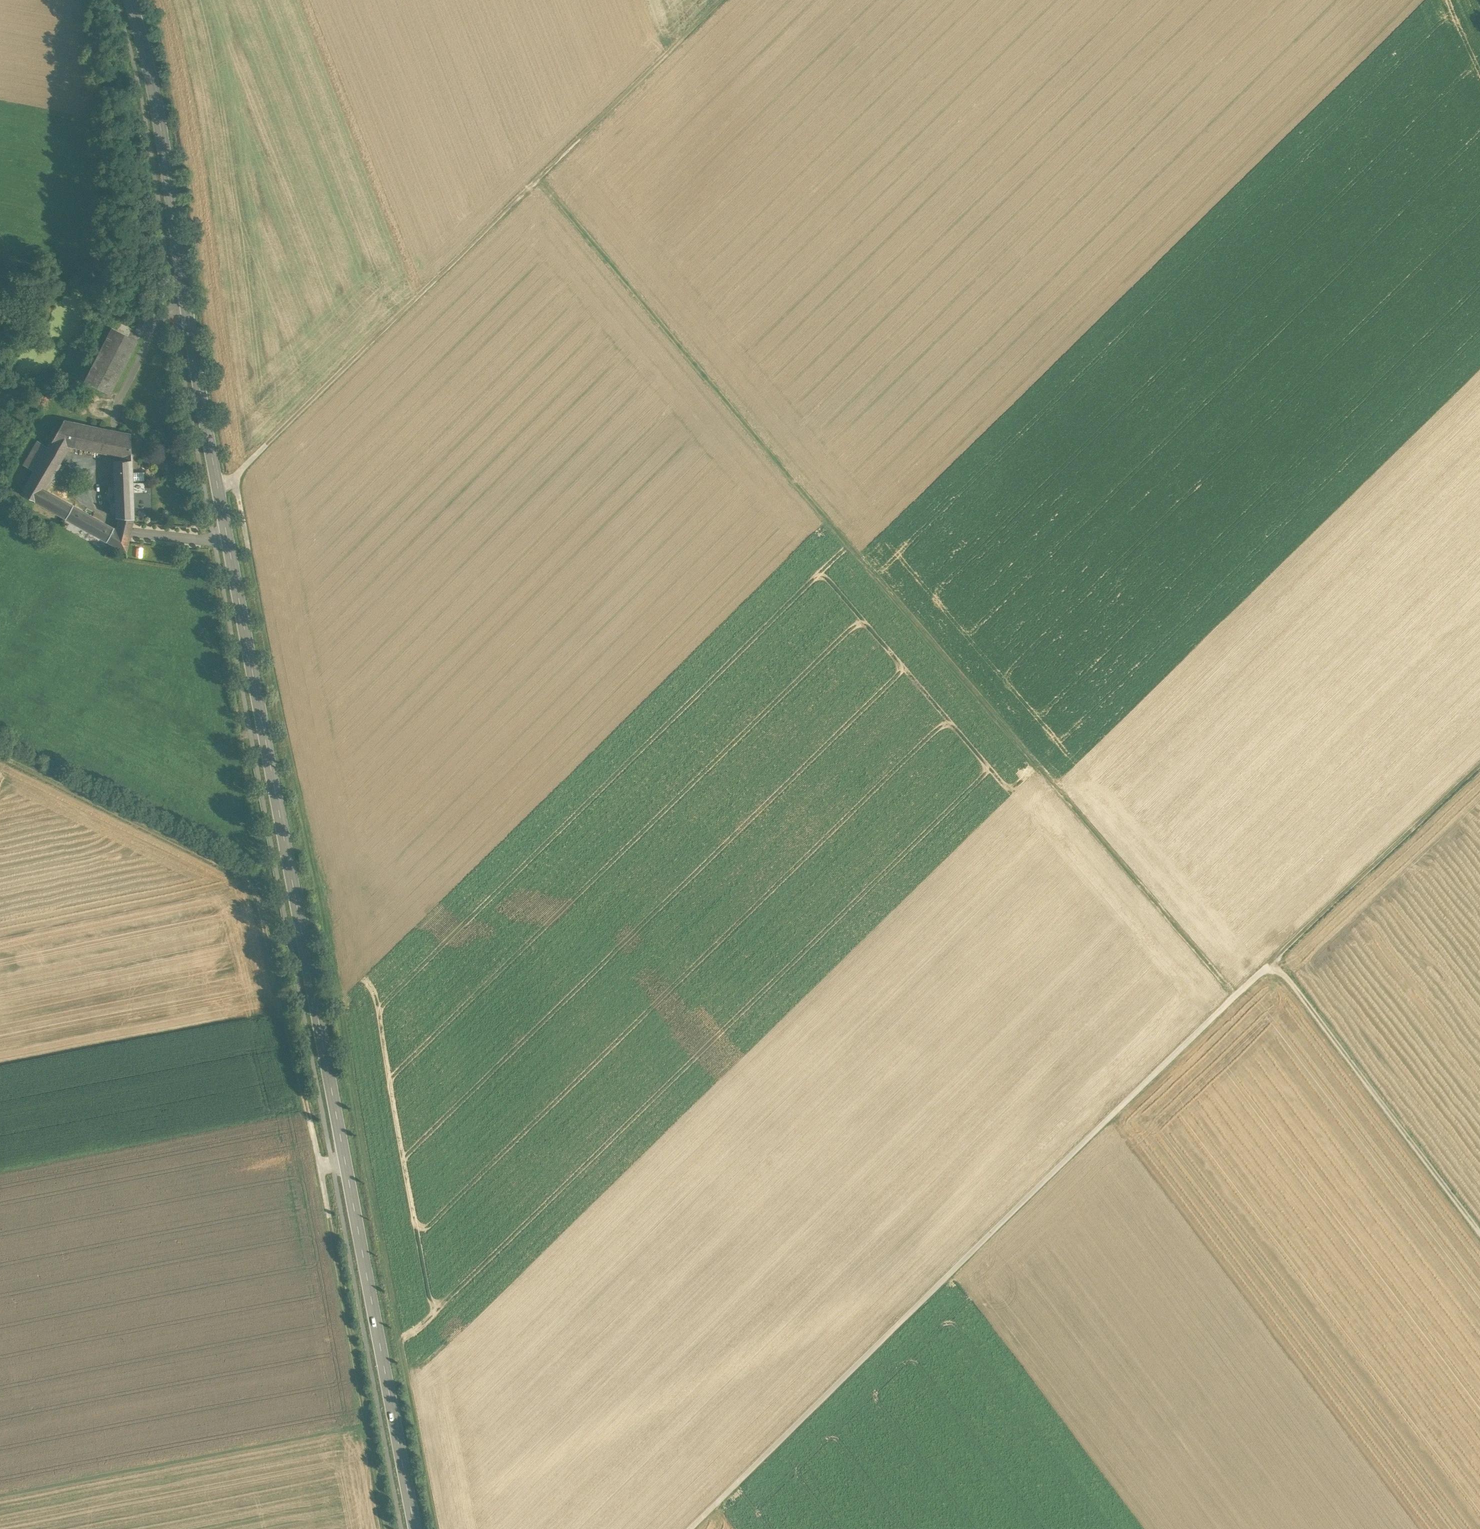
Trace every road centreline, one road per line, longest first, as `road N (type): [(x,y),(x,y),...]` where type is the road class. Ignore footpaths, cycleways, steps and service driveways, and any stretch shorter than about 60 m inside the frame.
road 1 (tertiary): [(416,1528),(202,402),(166,154),(130,0)]
road 2 (track): [(1239,993),(540,178)]
road 3 (track): [(437,1528),(235,476)]
road 4 (track): [(389,1528),(319,1163),(248,884),(0,755)]
road 5 (track): [(1275,962),(690,1528)]
road 6 (track): [(219,489),(723,0)]
road 7 (track): [(1275,962),(1479,1231)]
road 8 (track): [(1479,768),(1275,962)]

